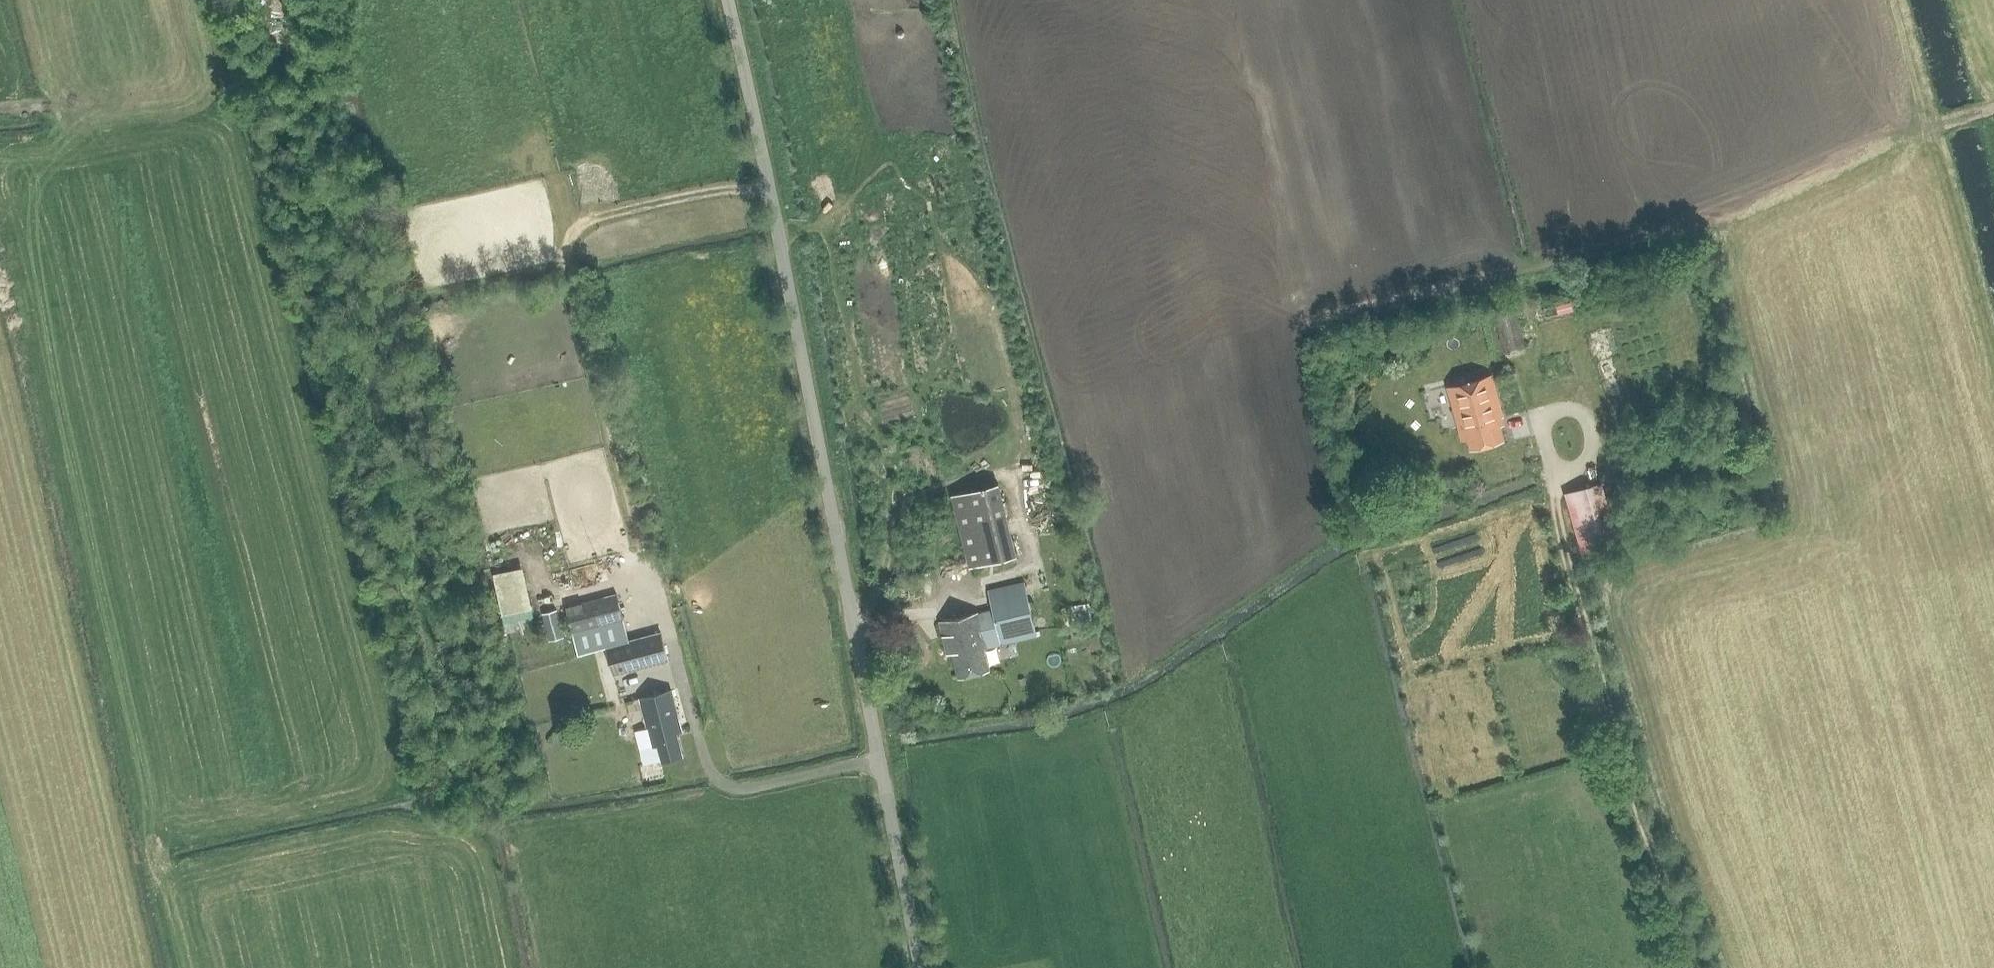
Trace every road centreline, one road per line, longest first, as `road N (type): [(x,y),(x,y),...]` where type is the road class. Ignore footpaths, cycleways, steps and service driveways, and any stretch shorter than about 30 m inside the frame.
road 1 (unclassified): [(918,967),(725,0)]
road 2 (track): [(1697,967),(1649,842),(1530,413)]

